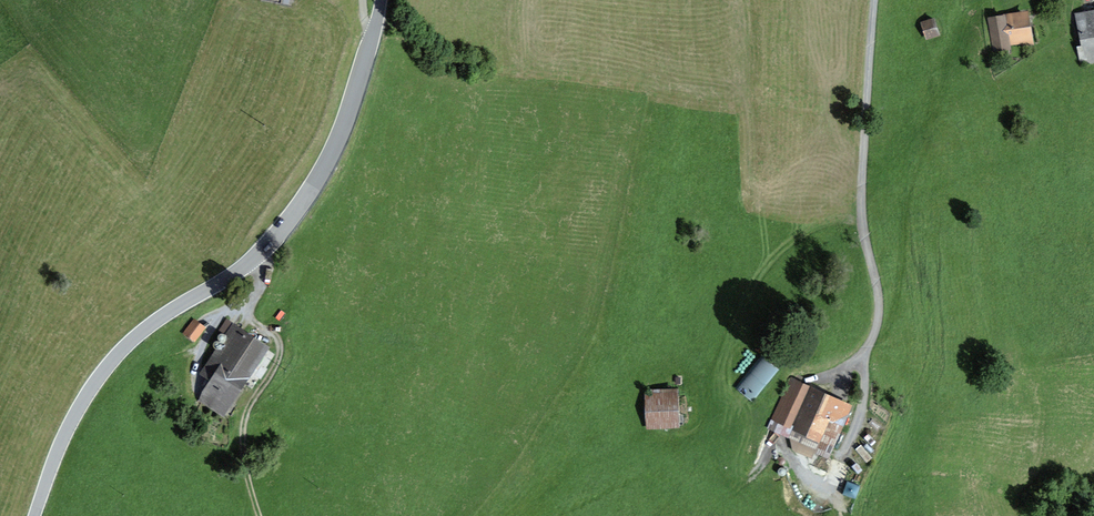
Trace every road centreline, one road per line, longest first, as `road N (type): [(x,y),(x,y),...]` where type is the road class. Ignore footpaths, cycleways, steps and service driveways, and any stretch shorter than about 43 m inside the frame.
road 1 (secondary): [(381,0),(341,132),(300,206),(256,257),(162,317),(109,365),(70,424),(34,515)]
road 2 (track): [(852,368),(879,319),(863,217),(874,0)]
road 3 (track): [(259,515),(243,421),(280,354),(278,340),(249,314),(262,278),(256,257)]

